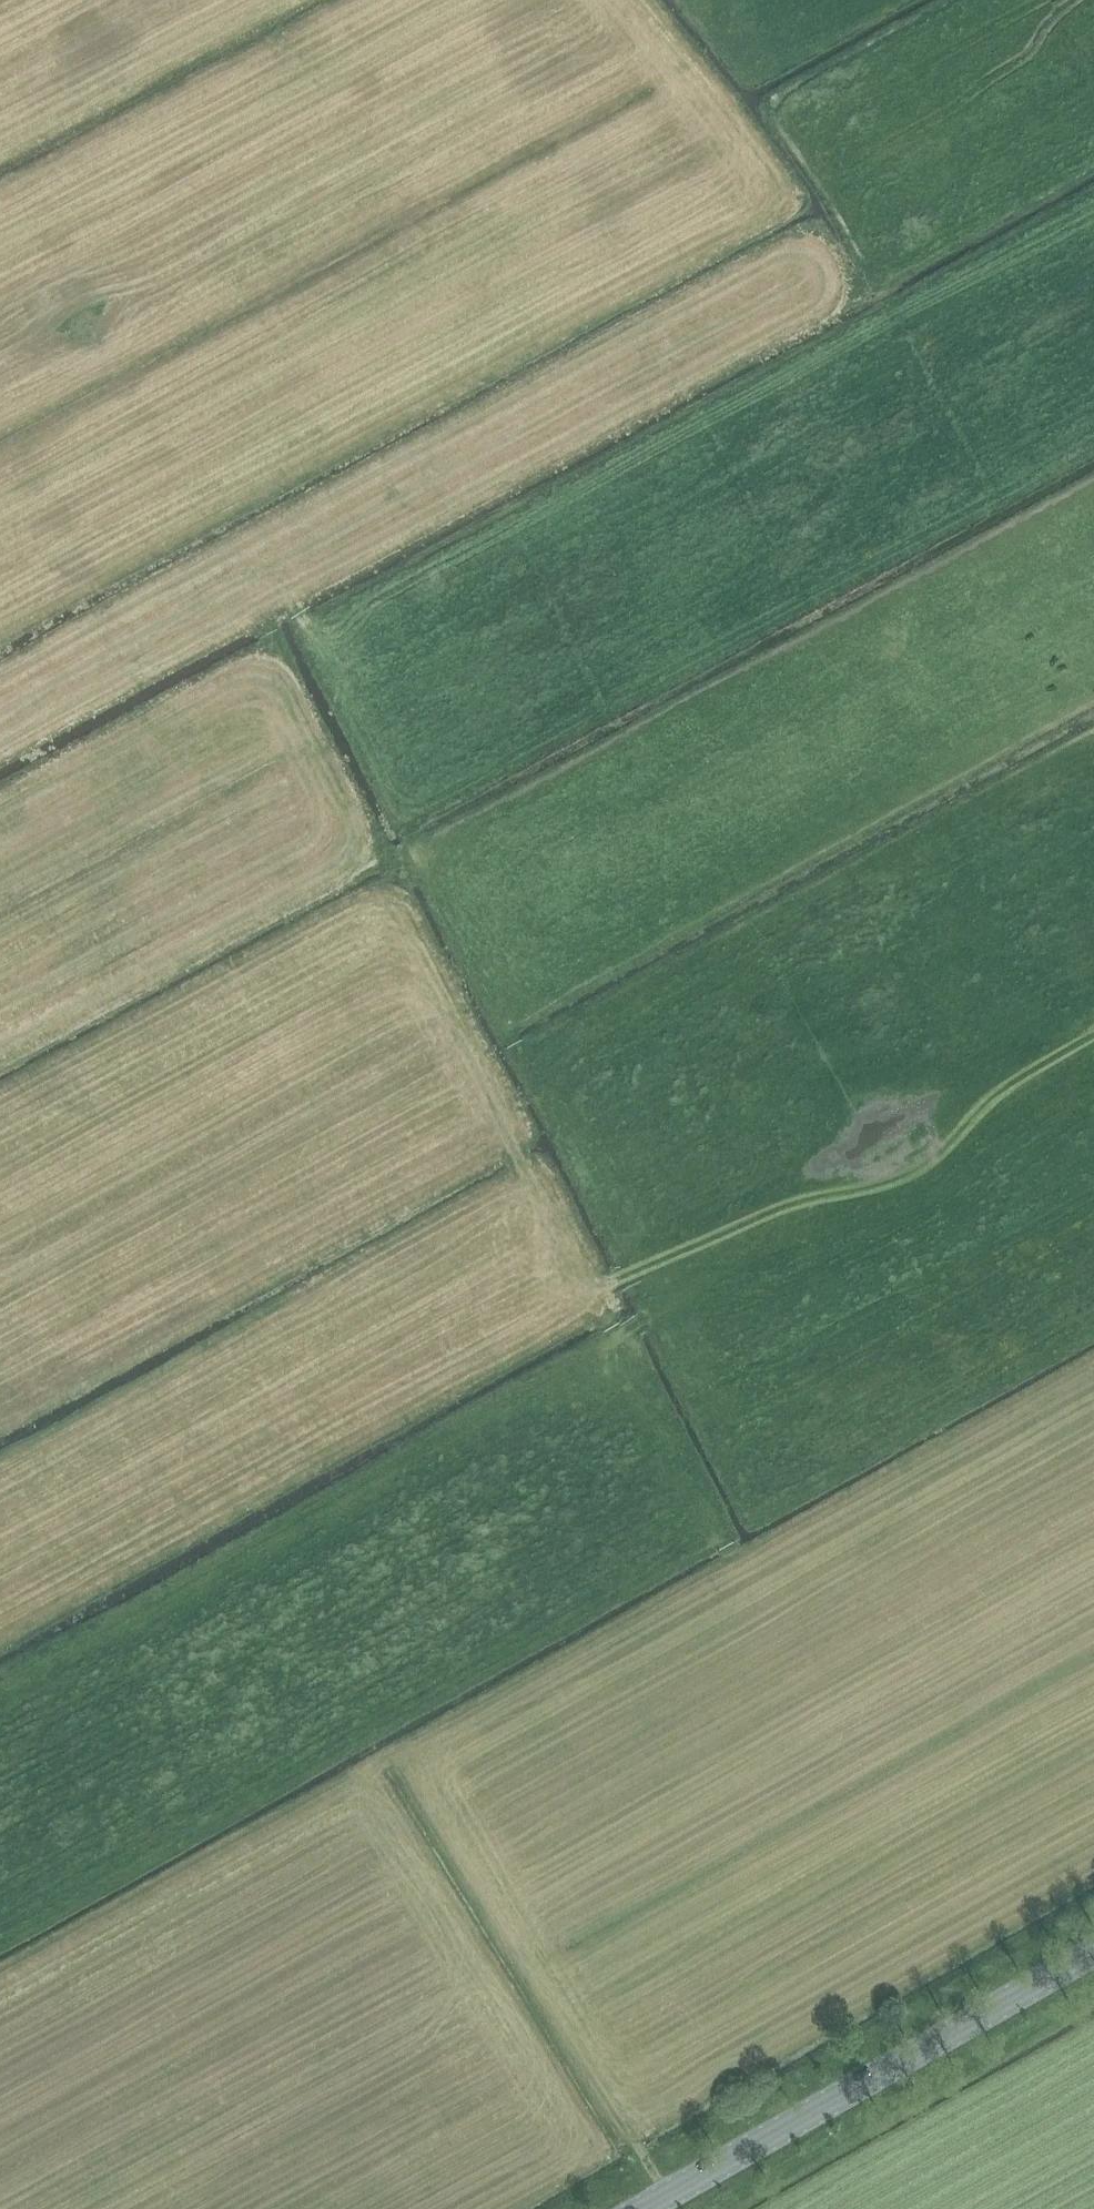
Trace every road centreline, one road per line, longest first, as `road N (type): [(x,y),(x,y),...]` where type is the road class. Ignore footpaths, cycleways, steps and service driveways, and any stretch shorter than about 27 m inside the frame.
road 1 (secondary): [(643,2208),(1093,1952)]

